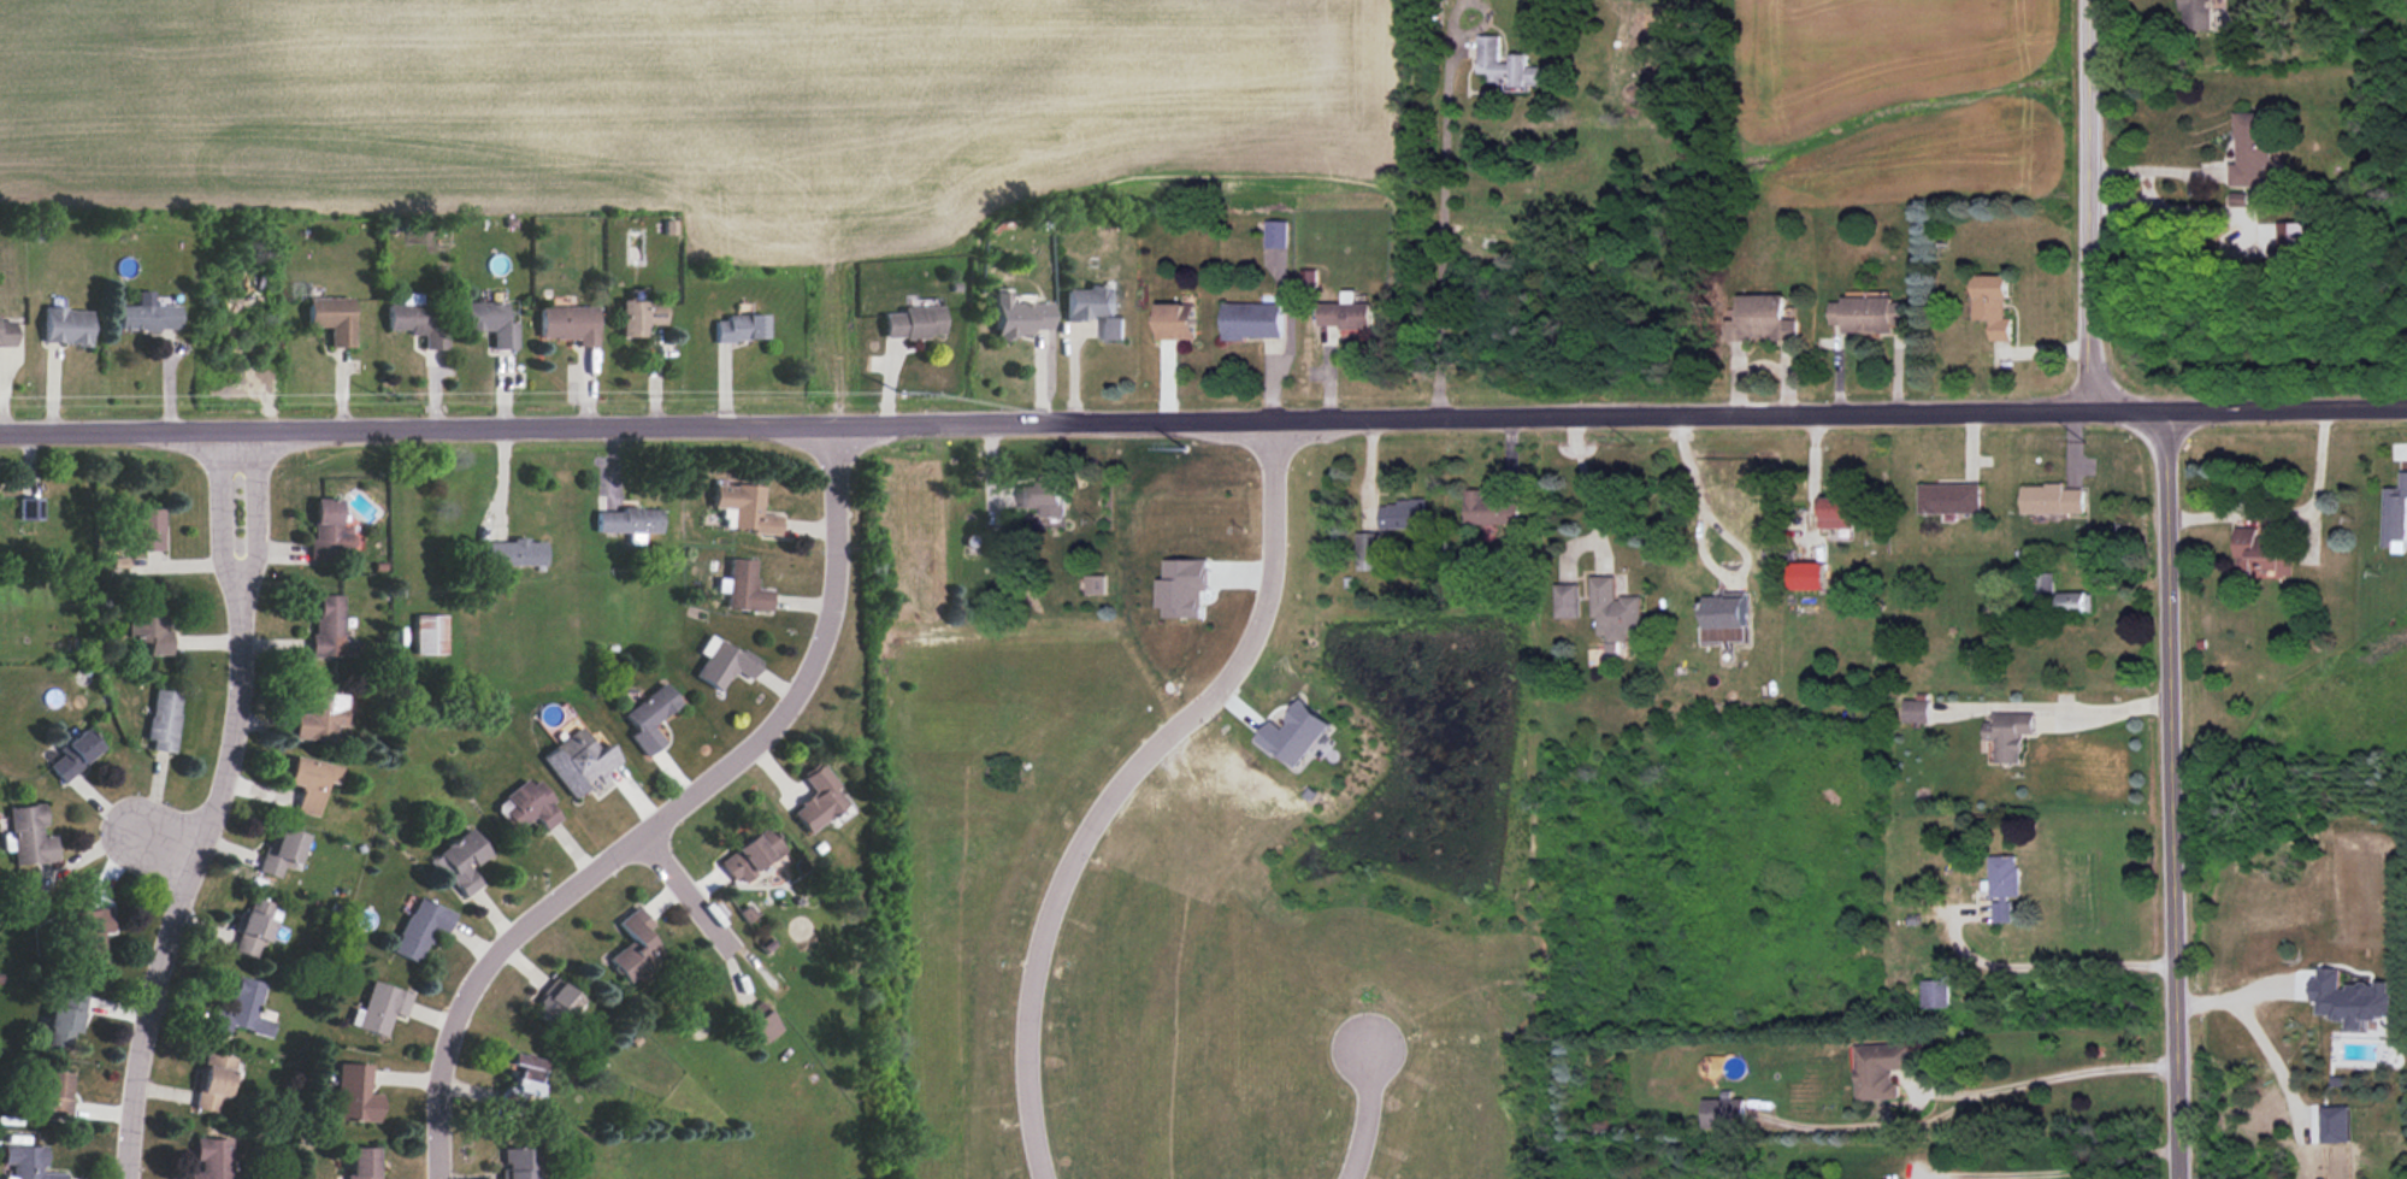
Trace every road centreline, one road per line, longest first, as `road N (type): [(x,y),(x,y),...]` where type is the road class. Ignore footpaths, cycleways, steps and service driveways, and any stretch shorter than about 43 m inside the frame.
road 1 (tertiary): [(2406,410),(0,436)]
road 2 (residential): [(837,424),(834,576),(818,659),(742,755),(507,942),(474,984),(450,1028),(438,1178)]
road 3 (residential): [(1273,422),(1275,573),(1251,650),(1129,774),(1089,831),(1057,892),(1031,975),(1023,1072),(1045,1178)]
road 4 (tertiary): [(2179,1178),(2167,413)]
road 5 (residential): [(241,570),(238,717),(219,803),(182,883),(149,1003),(128,1178)]
road 6 (tertiary): [(2089,414),(2089,0)]
road 7 (residential): [(643,835),(735,948)]
road 8 (residential): [(224,434),(226,558),(241,570)]
road 9 (residential): [(241,570),(253,558),(250,432)]
road 10 (residential): [(1370,1047),(1374,1110),(1351,1178)]

